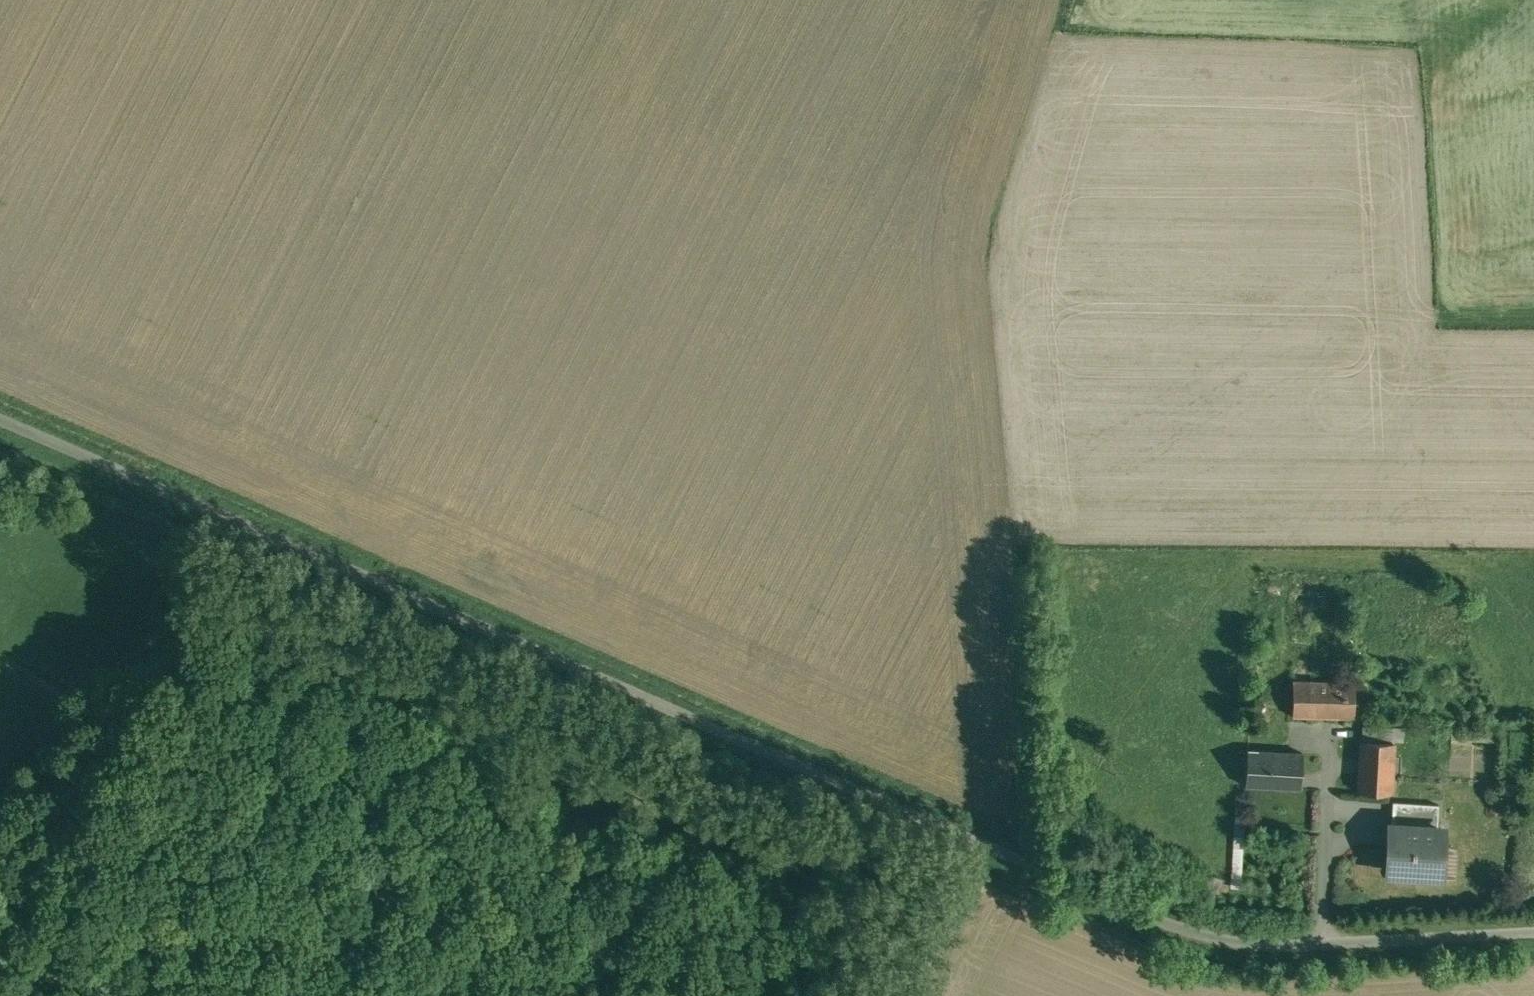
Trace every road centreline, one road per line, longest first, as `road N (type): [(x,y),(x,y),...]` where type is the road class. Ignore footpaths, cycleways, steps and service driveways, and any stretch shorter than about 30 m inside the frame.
road 1 (unclassified): [(0,420),(1172,925),(1232,941),(1294,943),(1533,932)]

